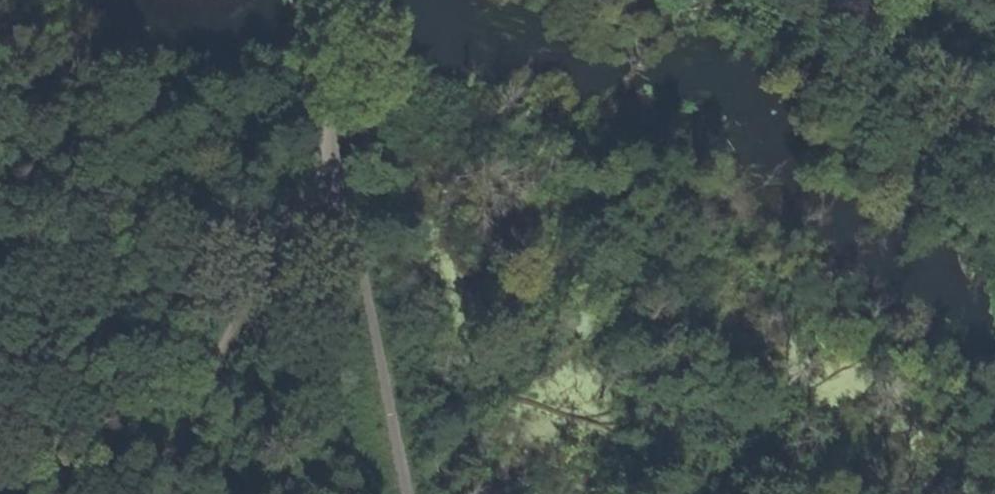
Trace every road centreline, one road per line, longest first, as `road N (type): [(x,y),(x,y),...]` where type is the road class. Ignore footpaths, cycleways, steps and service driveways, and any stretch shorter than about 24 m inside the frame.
road 1 (track): [(403,493),(299,0)]
road 2 (track): [(324,133),(160,493)]

